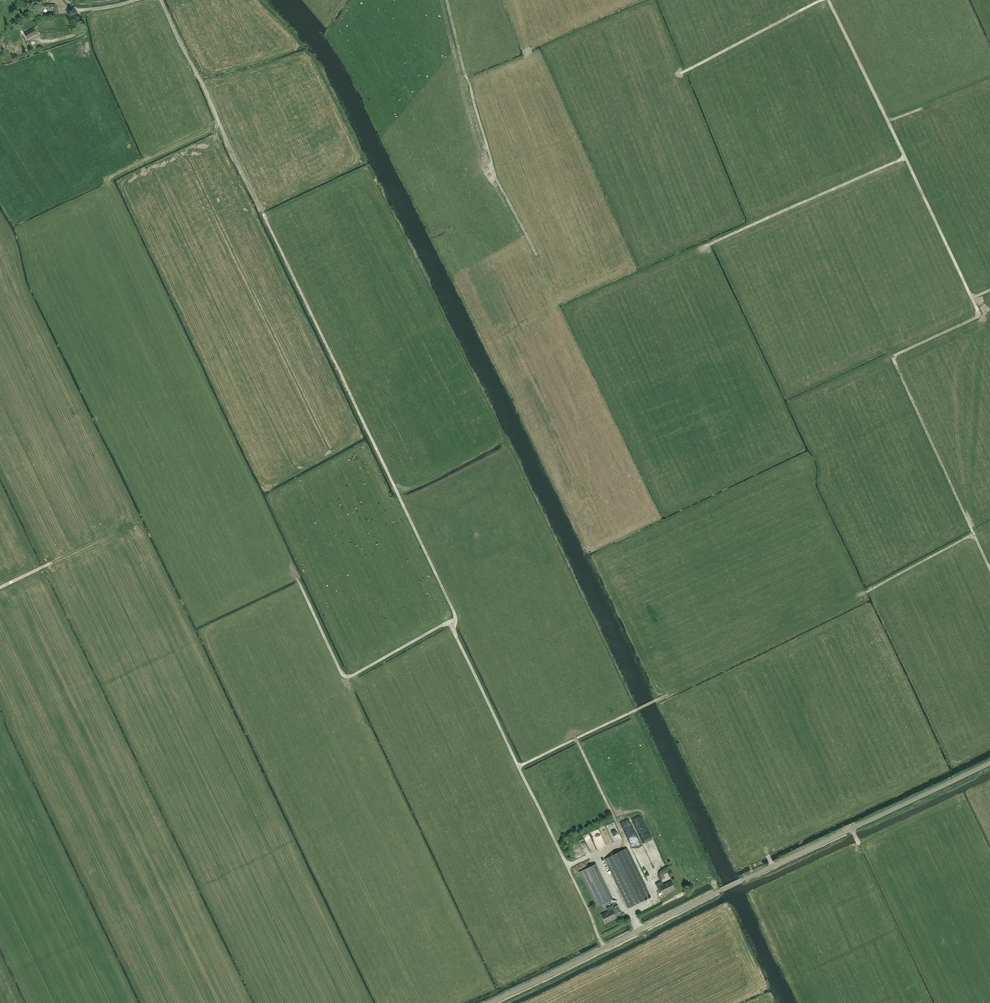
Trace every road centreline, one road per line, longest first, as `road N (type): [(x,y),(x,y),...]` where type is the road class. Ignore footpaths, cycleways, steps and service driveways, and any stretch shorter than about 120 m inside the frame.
road 1 (track): [(299,582),(345,676),(454,617),(161,0)]
road 2 (unclassified): [(489,1002),(989,765)]

